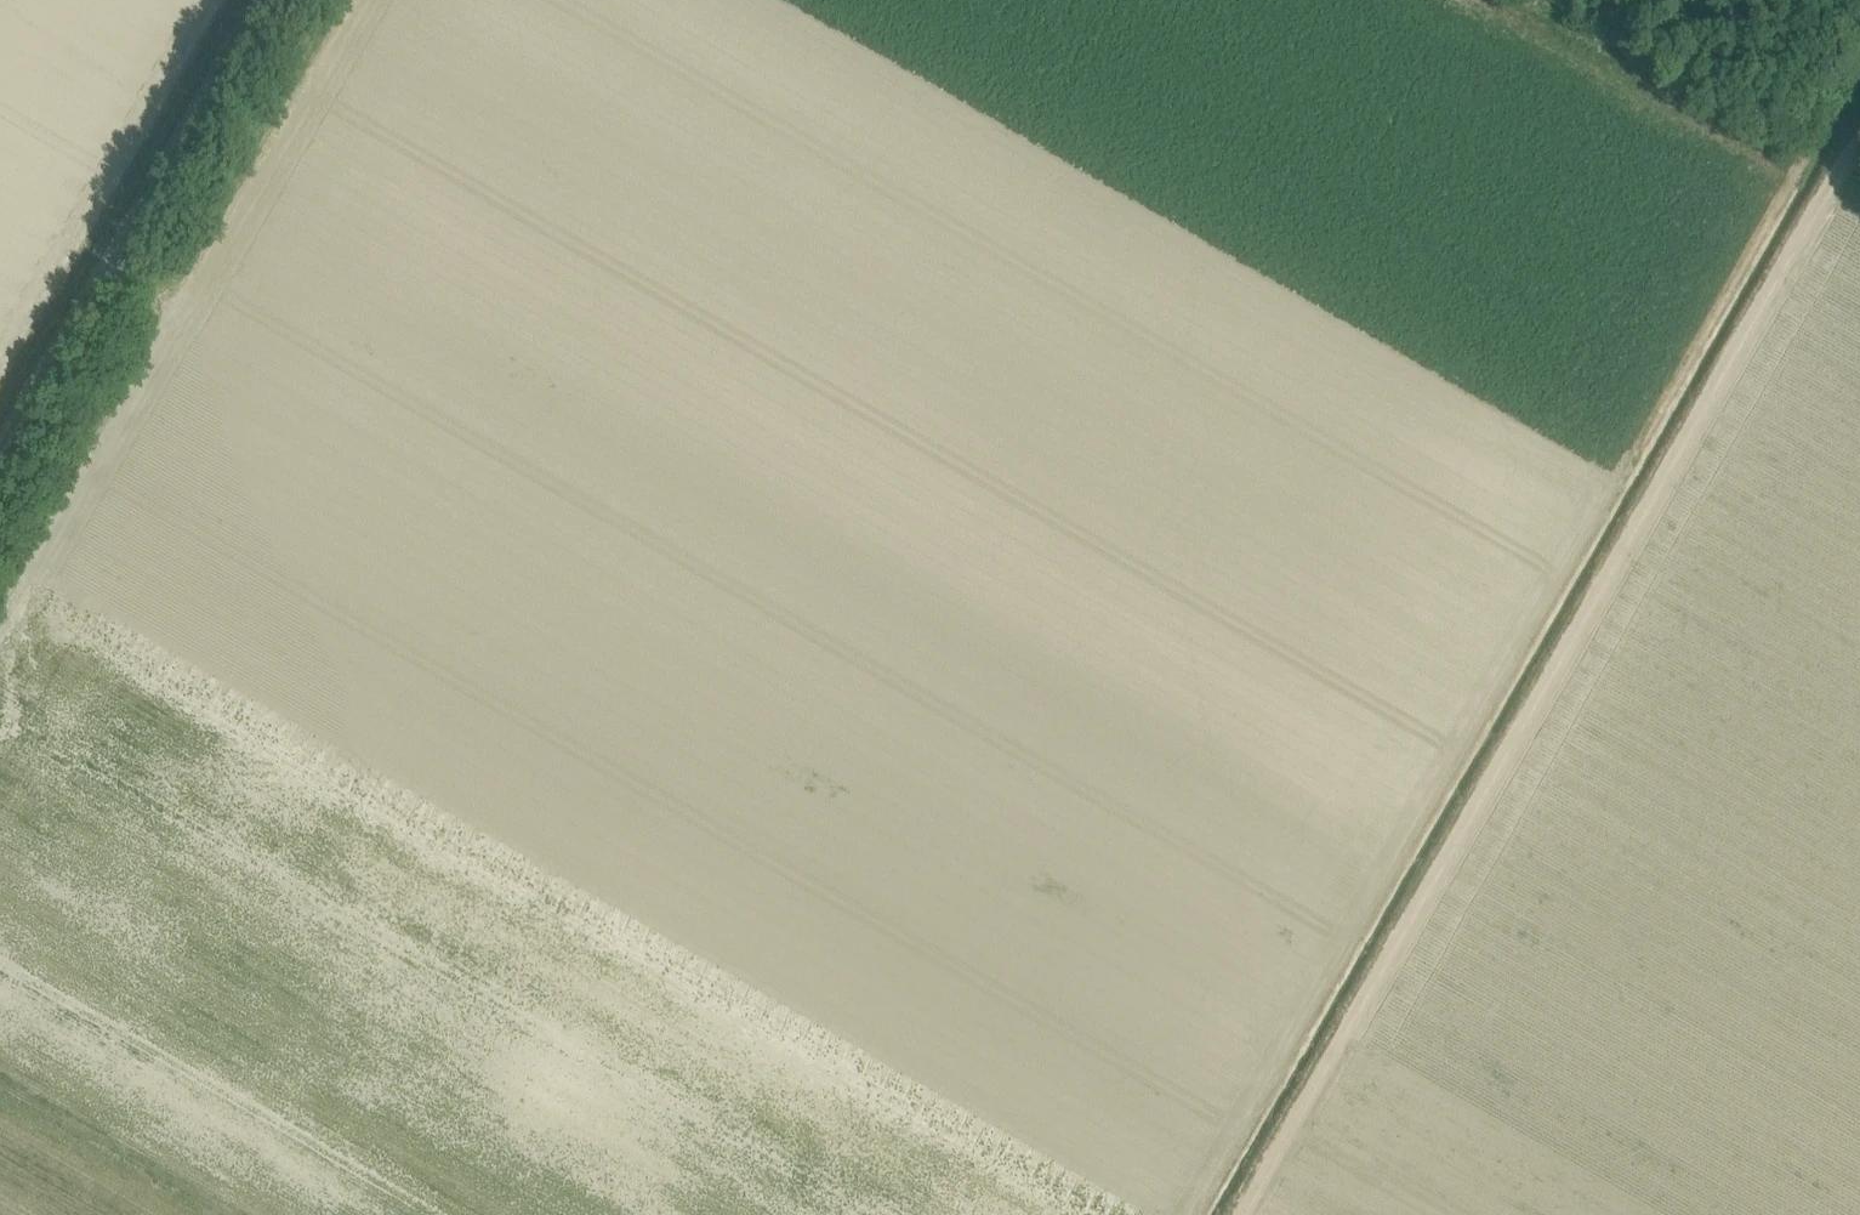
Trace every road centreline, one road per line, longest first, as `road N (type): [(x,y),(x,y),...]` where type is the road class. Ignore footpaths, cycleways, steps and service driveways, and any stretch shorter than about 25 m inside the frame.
road 1 (track): [(1859,145),(1244,1214)]
road 2 (track): [(257,0),(0,449)]

